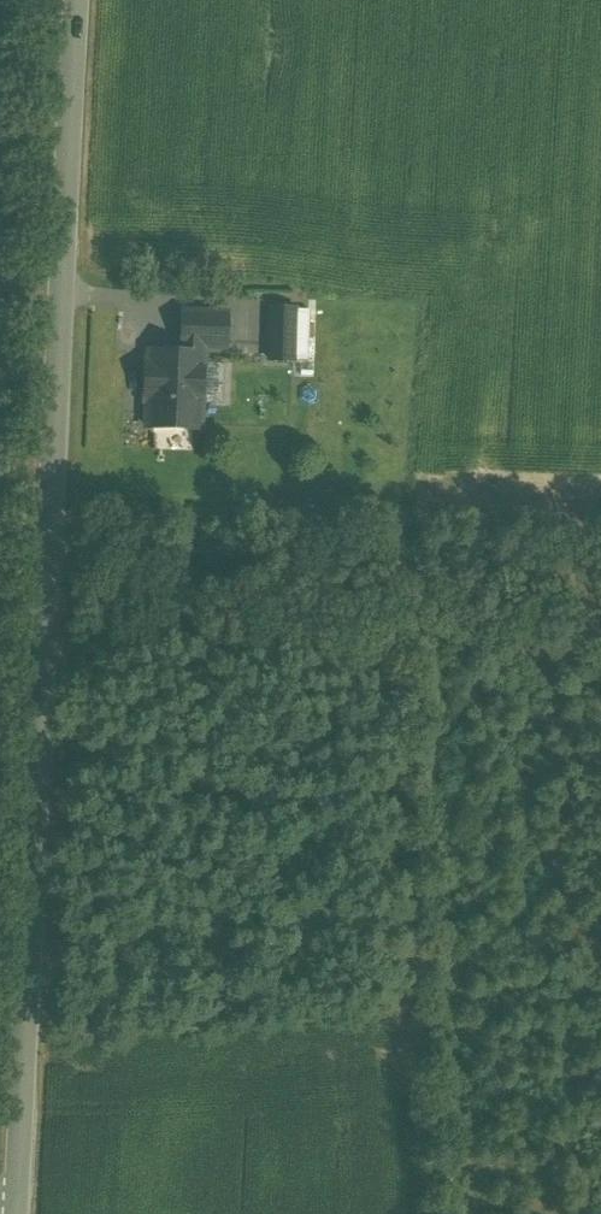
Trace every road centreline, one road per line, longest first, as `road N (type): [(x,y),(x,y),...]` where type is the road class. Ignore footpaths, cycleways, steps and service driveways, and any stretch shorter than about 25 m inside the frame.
road 1 (secondary): [(78,0),(17,1213)]

